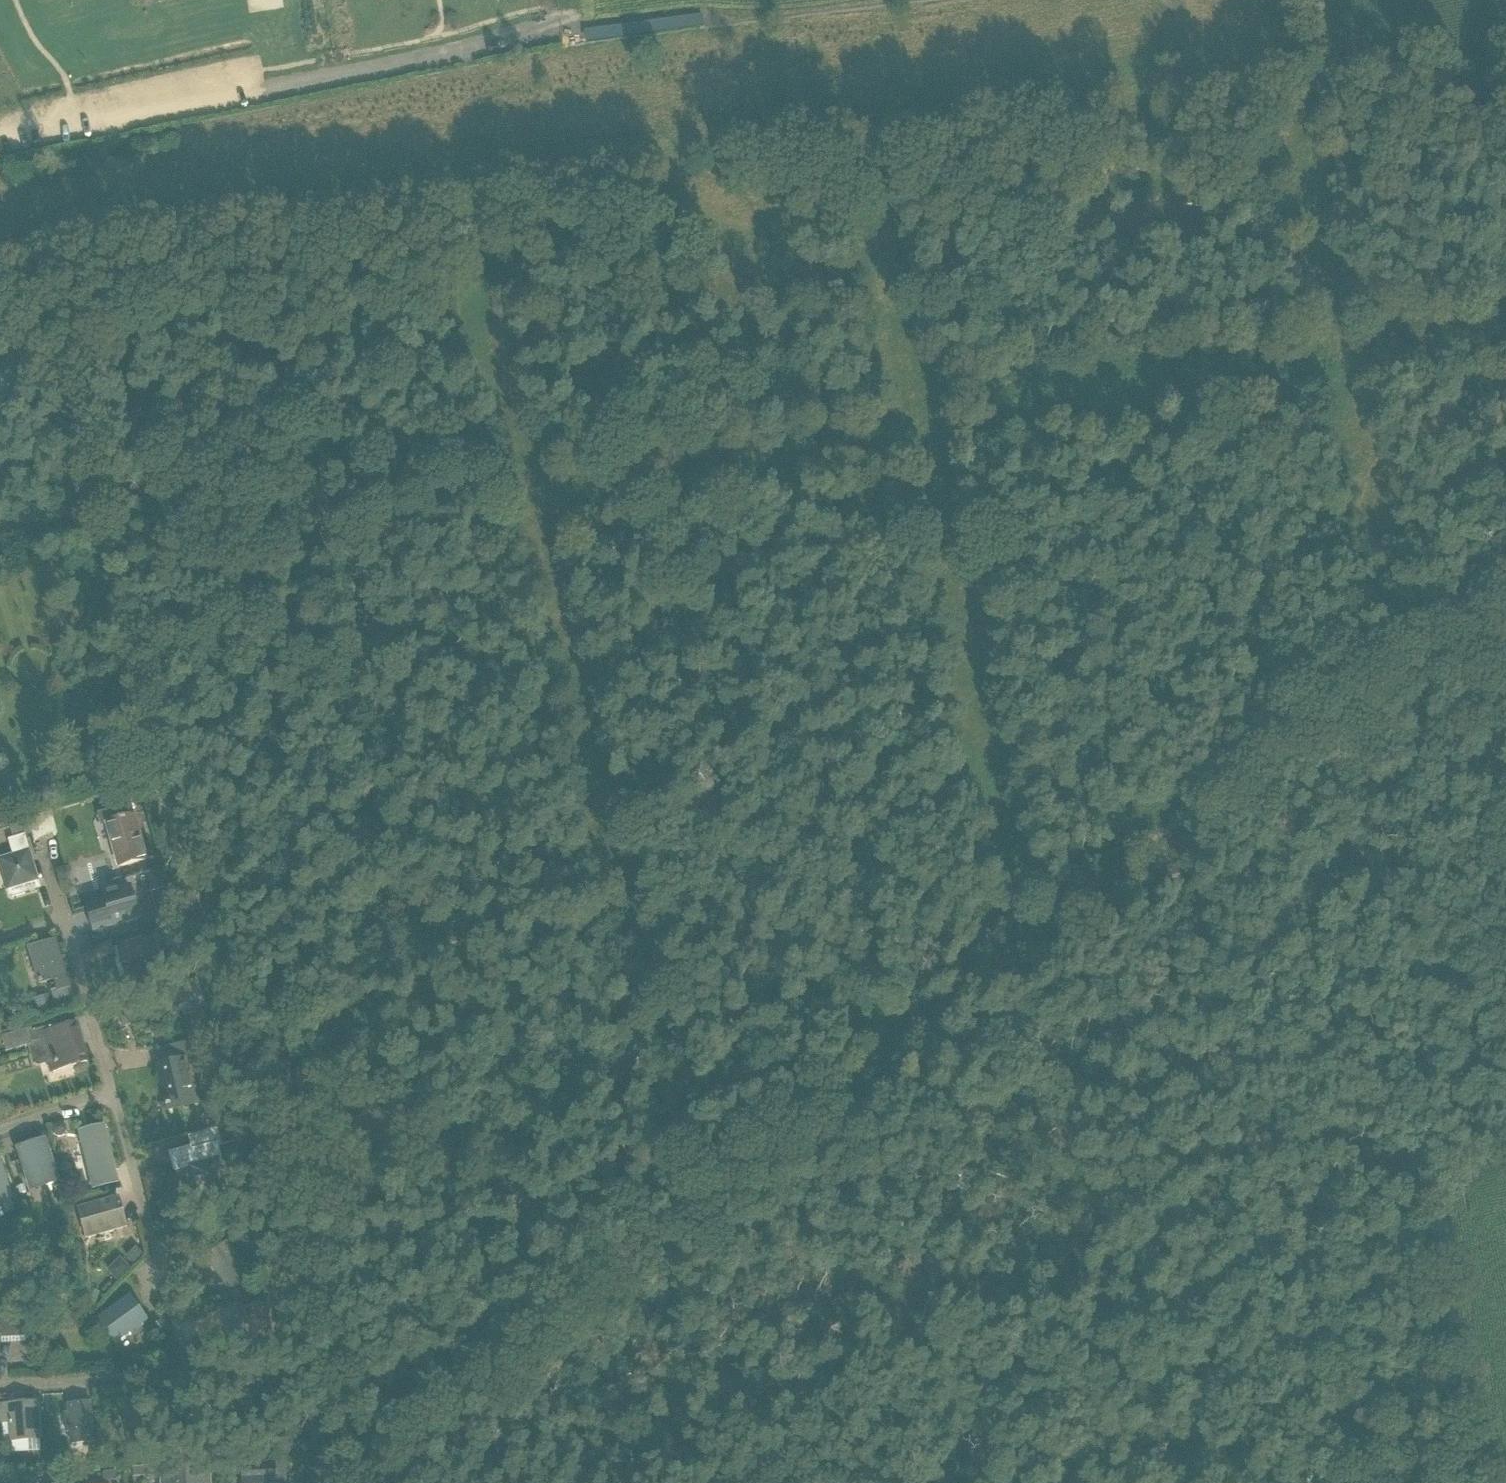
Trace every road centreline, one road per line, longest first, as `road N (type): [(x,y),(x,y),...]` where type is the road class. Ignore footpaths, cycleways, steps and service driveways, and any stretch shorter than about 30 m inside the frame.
road 1 (track): [(1505,546),(358,1482)]
road 2 (track): [(0,320),(20,336),(345,1482)]
road 3 (track): [(0,215),(138,227),(854,127)]
road 4 (residential): [(0,1387),(189,1368),(111,1093)]
road 5 (track): [(821,1100),(870,1166),(936,1482)]
road 6 (residential): [(111,1093),(66,929),(53,922),(0,940)]

